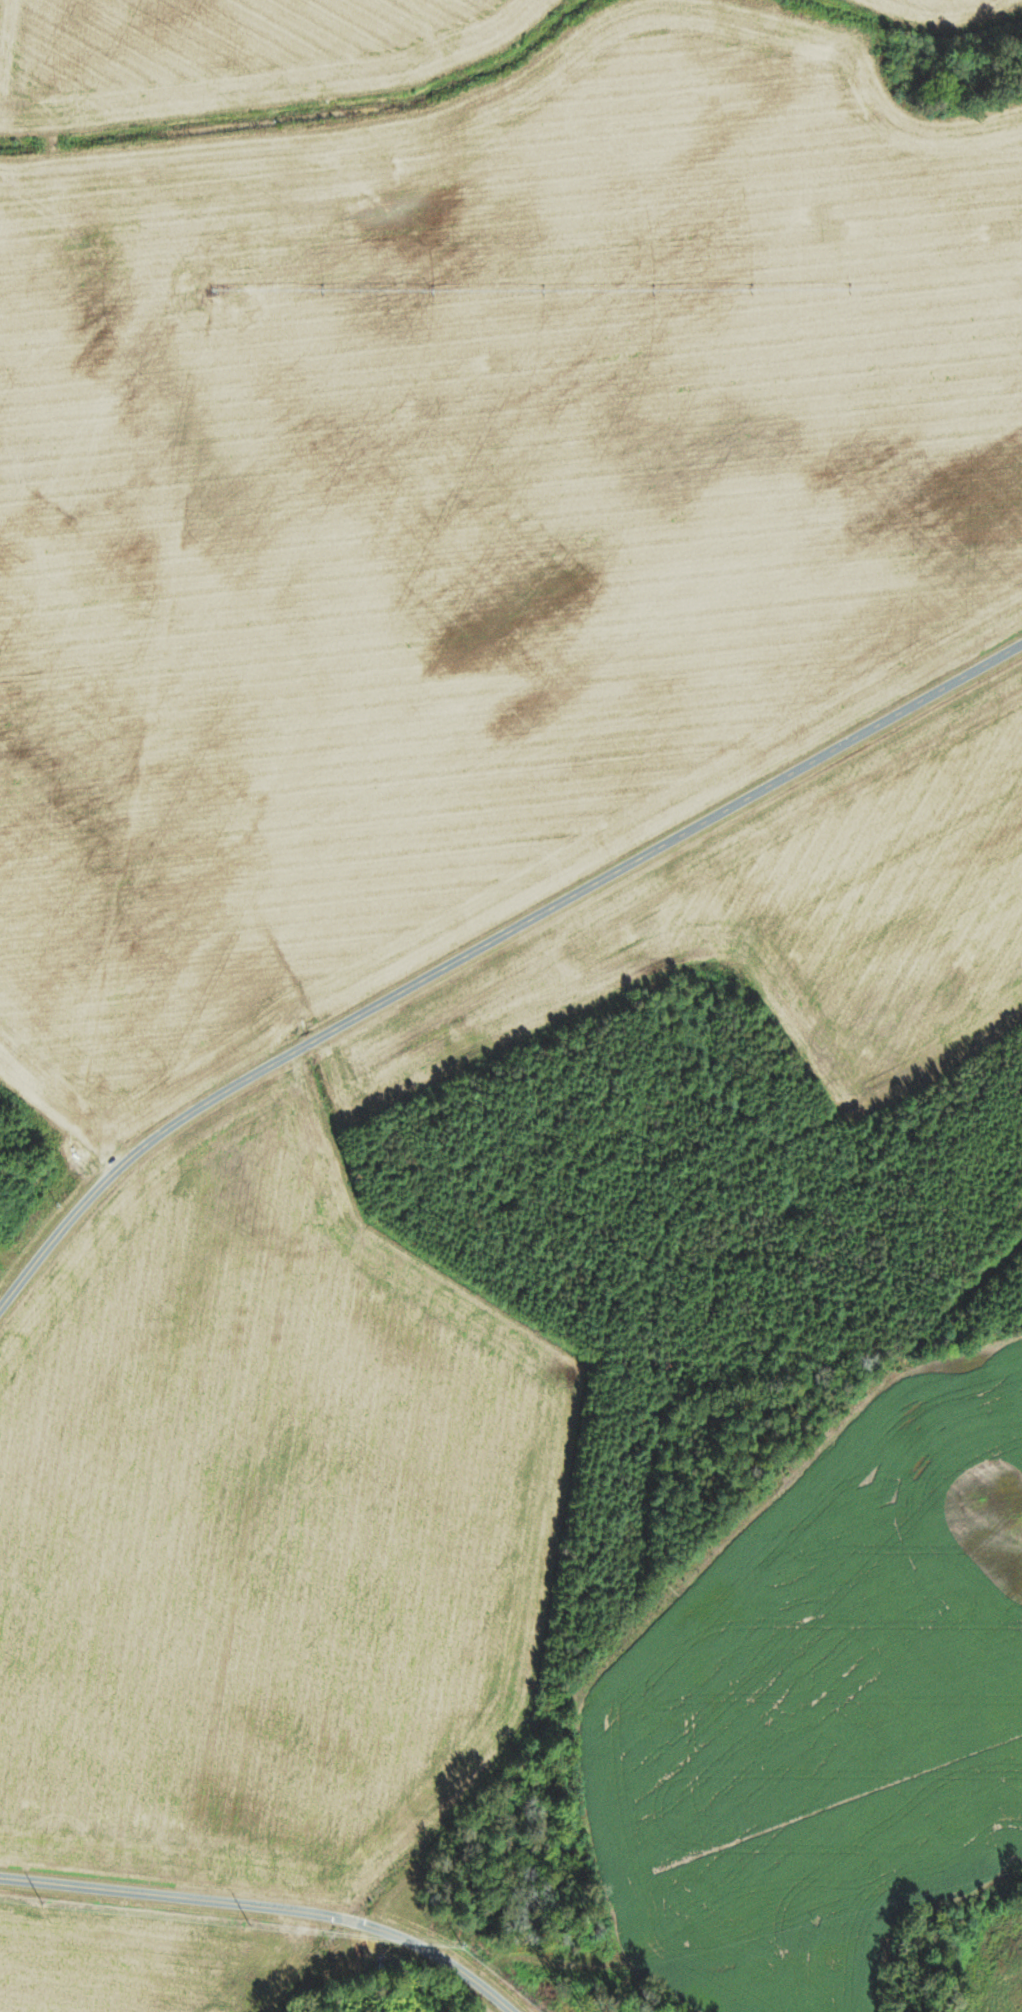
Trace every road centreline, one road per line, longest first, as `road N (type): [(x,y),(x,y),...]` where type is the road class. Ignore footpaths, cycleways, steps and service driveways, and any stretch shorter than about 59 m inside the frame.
road 1 (residential): [(0,1309),(117,1170),(175,1123),(1021,646)]
road 2 (residential): [(0,1877),(348,1920),(421,1948),(511,2011)]

